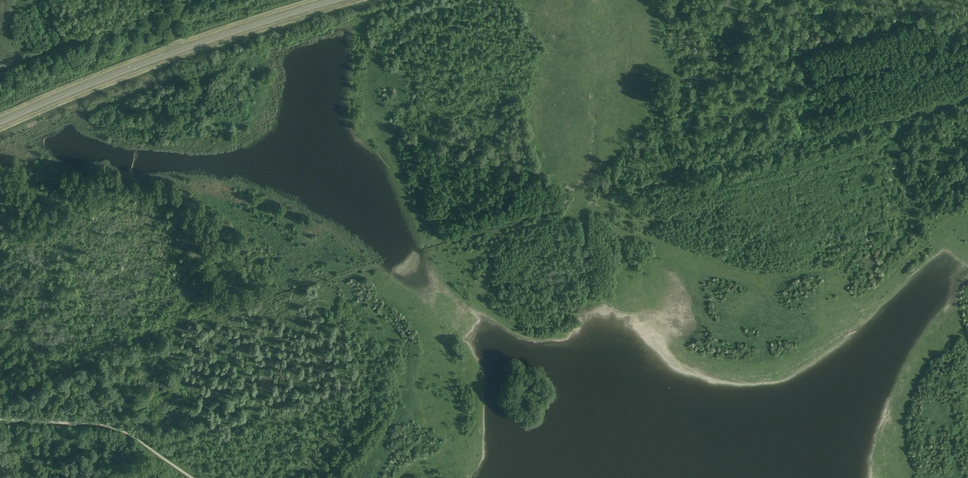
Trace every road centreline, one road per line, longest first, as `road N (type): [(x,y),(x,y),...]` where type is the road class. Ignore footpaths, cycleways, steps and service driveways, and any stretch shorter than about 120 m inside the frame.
road 1 (tertiary): [(0,122),(182,49),(333,0)]

